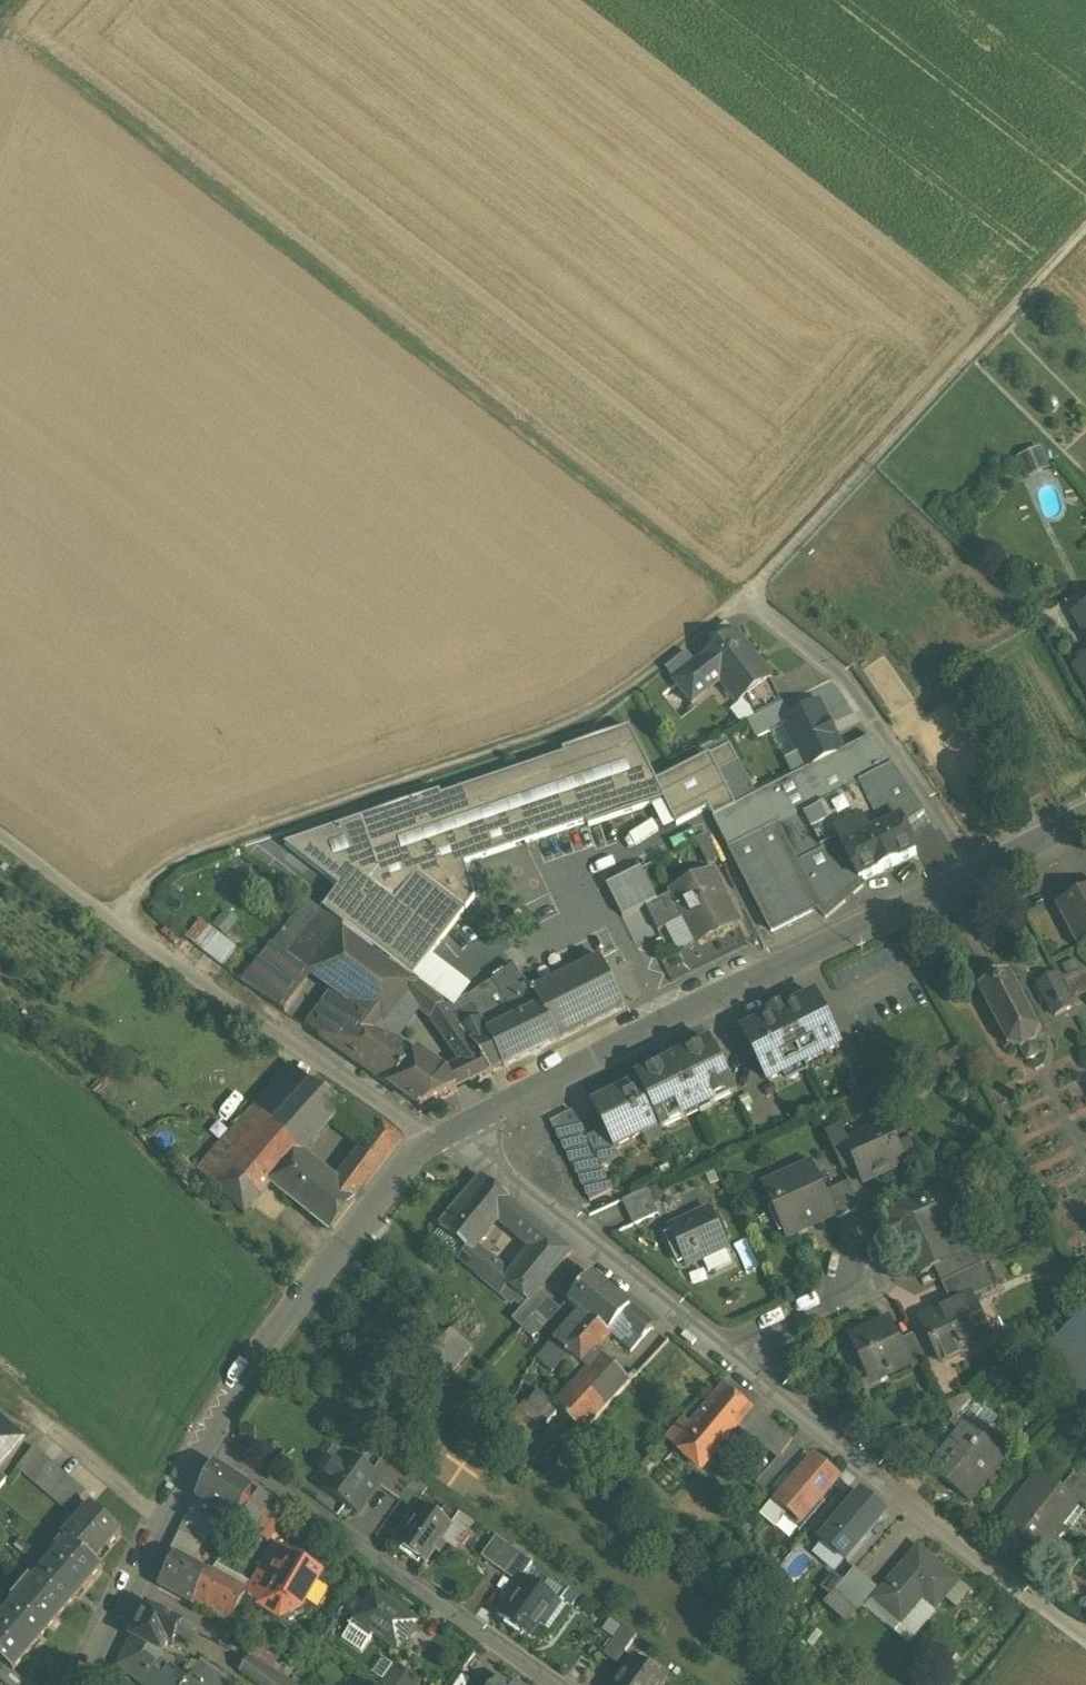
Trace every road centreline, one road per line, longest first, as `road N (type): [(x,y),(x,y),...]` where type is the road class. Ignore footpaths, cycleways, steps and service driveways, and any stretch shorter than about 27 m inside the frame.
road 1 (track): [(114,926),(170,862),(590,717),(745,600),(1085,237)]
road 2 (track): [(0,21),(745,600)]
road 3 (secondary): [(460,1128),(976,875)]
road 4 (residential): [(732,1358),(1085,1635)]
road 5 (residential): [(211,1440),(554,1684)]
road 6 (secondary): [(211,1440),(294,1303),(426,1148),(460,1128)]
road 7 (residential): [(976,875),(846,679),(745,600)]
road 8 (residential): [(460,1128),(591,1254),(732,1358)]
road 9 (secondary): [(91,1684),(211,1440)]
road 10 (residential): [(732,1358),(848,1293),(860,1269)]
road 11 (track): [(0,838),(114,926)]
road 12 (secondary): [(976,875),(1085,815)]

